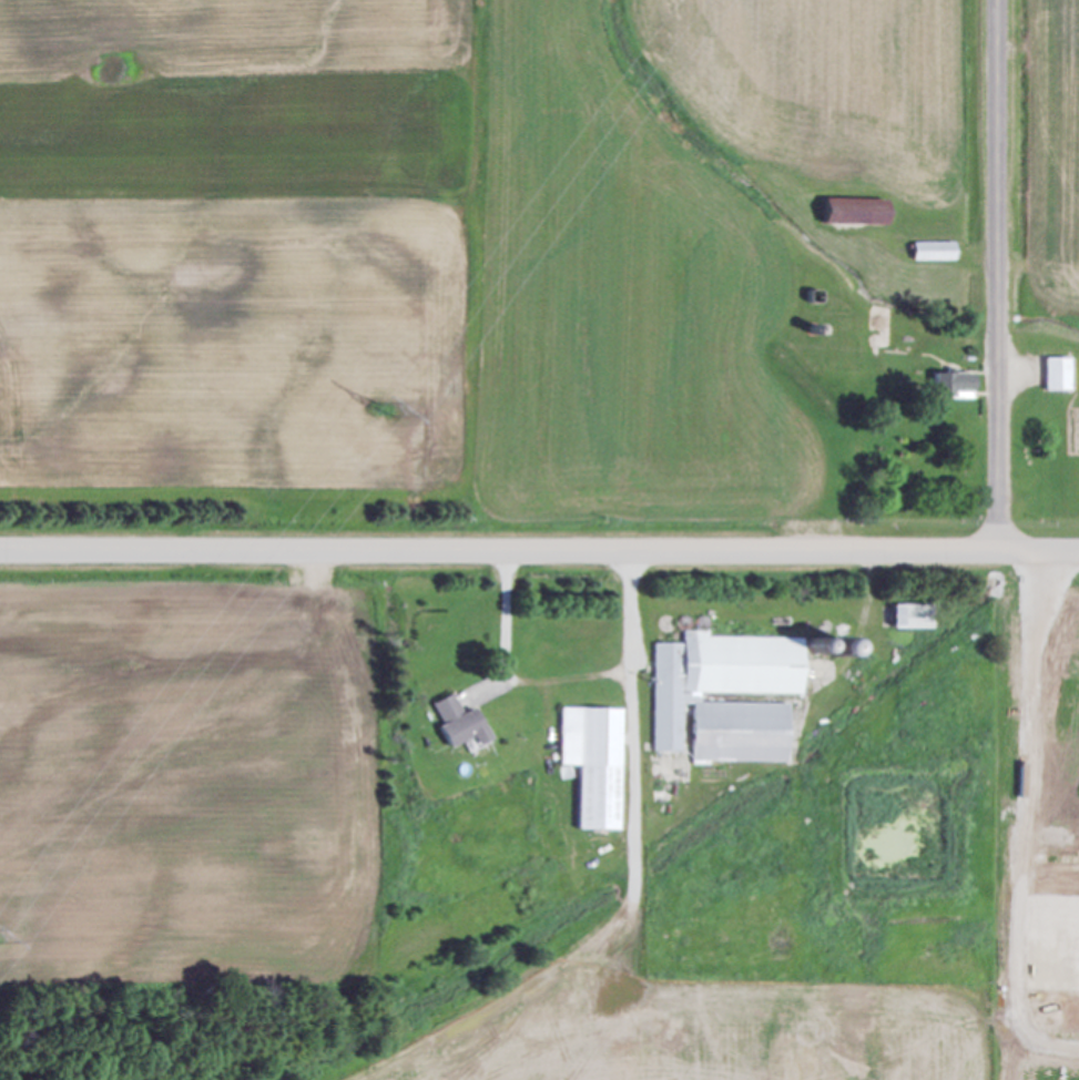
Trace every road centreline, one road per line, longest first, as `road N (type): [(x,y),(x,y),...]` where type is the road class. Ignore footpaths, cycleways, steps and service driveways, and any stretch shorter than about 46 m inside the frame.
road 1 (tertiary): [(1078,549),(0,550)]
road 2 (residential): [(999,549),(996,0)]

